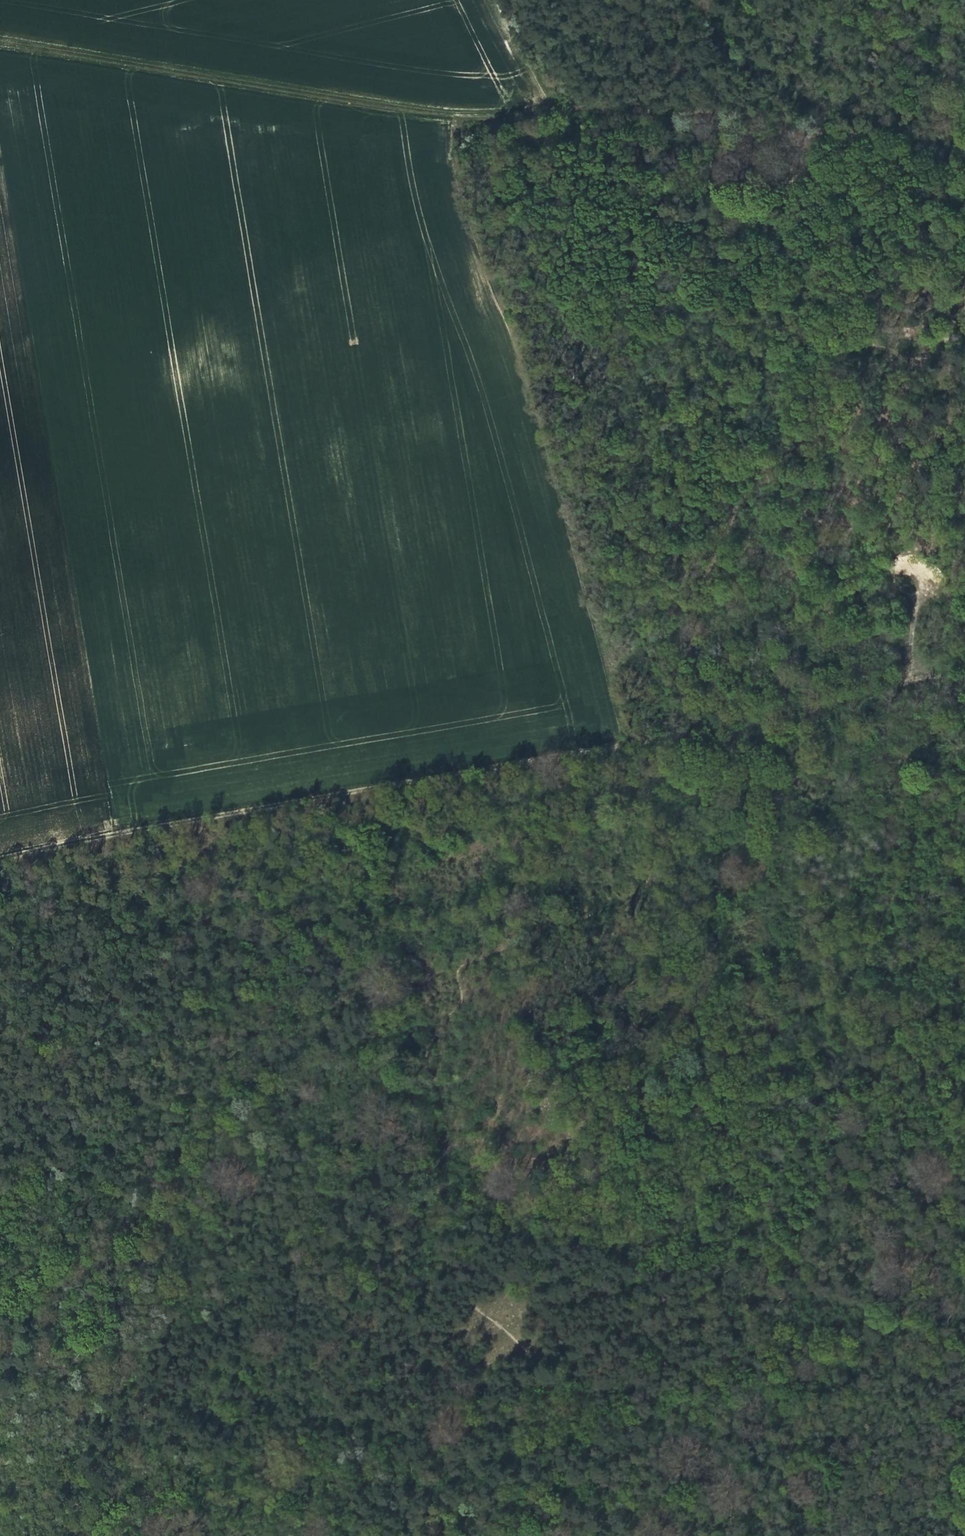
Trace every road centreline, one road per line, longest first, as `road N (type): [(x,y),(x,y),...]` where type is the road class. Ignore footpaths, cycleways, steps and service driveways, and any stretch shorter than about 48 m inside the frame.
road 1 (track): [(964,669),(933,670),(744,721),(622,735),(0,864)]
road 2 (track): [(964,156),(828,122),(462,123),(0,52)]
road 3 (track): [(700,0),(723,39),(828,122)]

